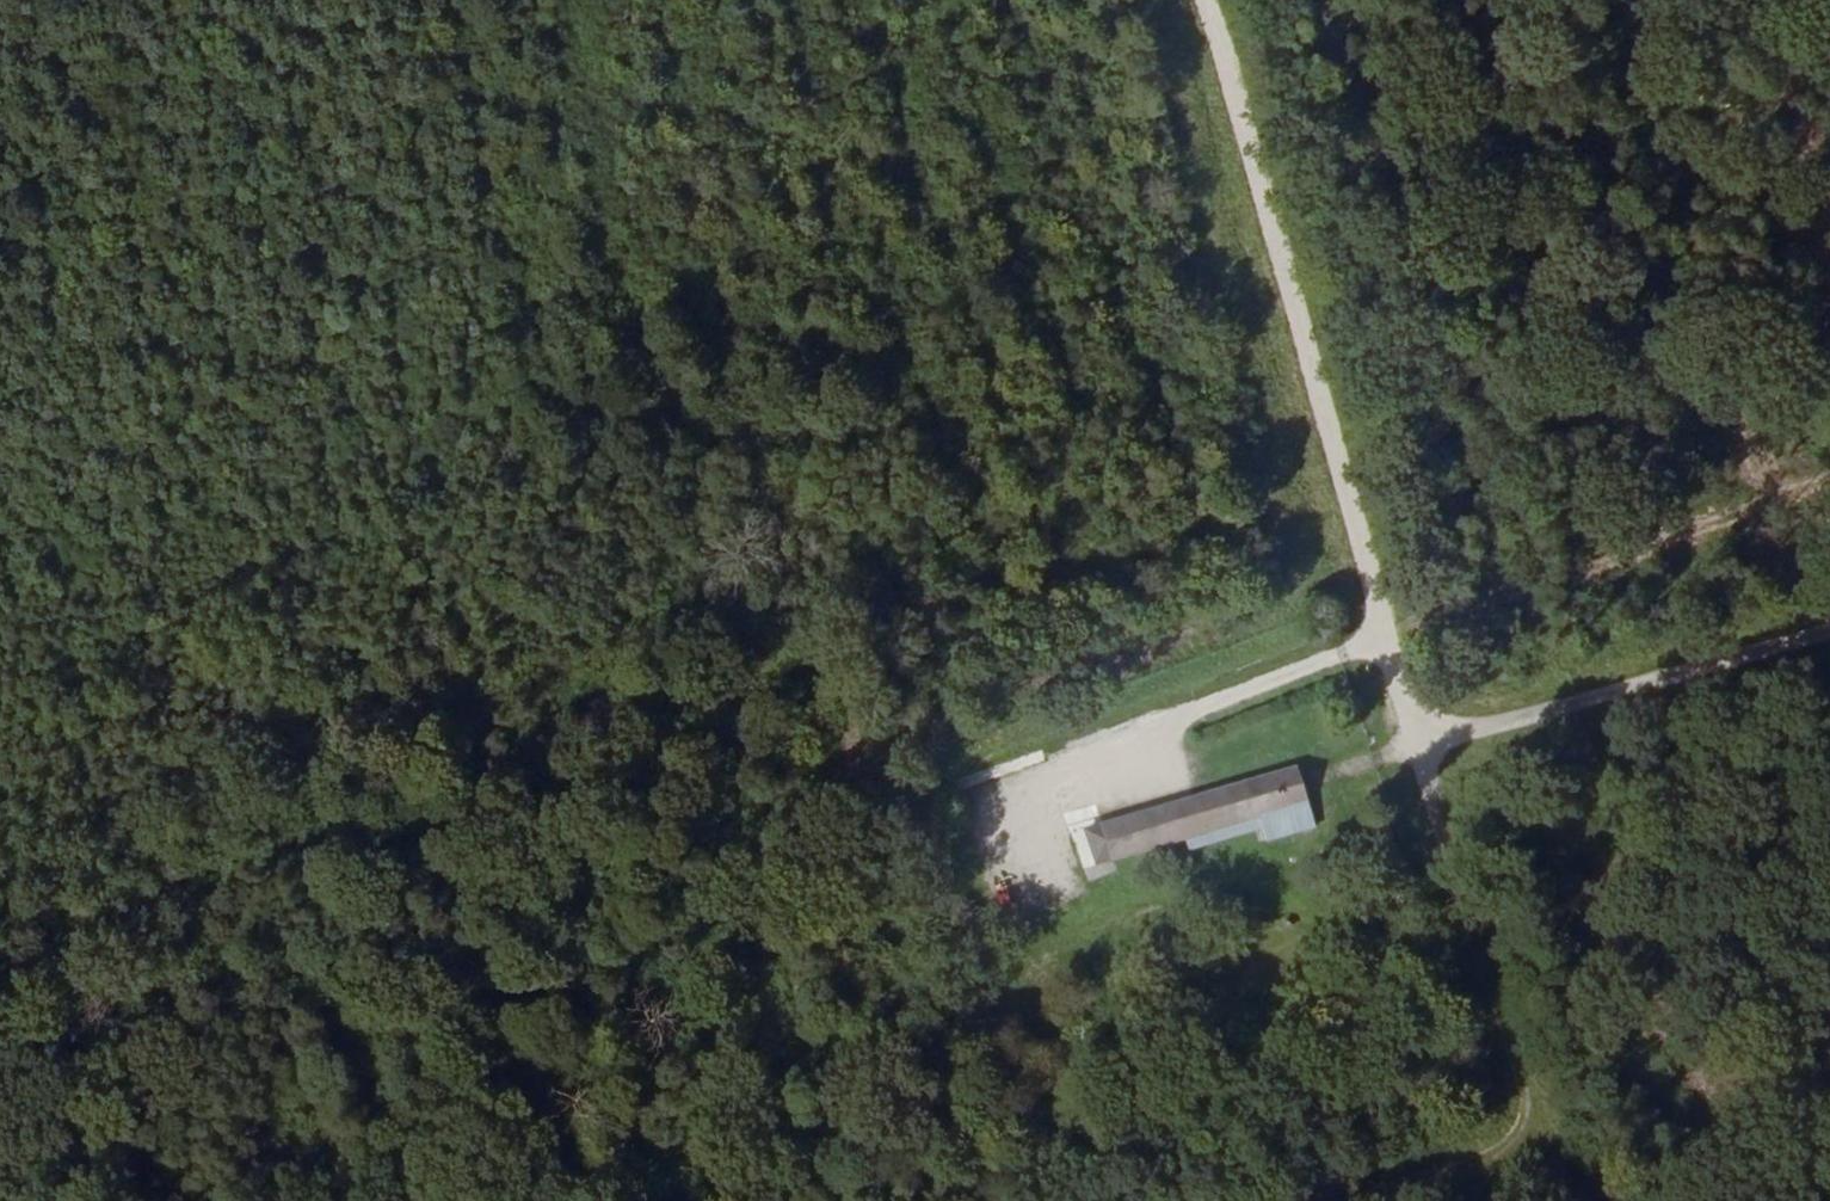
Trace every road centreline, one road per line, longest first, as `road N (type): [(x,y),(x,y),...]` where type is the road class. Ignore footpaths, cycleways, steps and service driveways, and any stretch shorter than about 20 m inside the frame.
road 1 (track): [(1196,0),(1374,640),(1414,749),(1427,820),(1518,1098),(1517,1123),(1488,1154),(1363,1200)]
road 2 (track): [(1829,631),(1414,749)]
road 3 (track): [(1374,640),(1186,712),(1154,735)]

